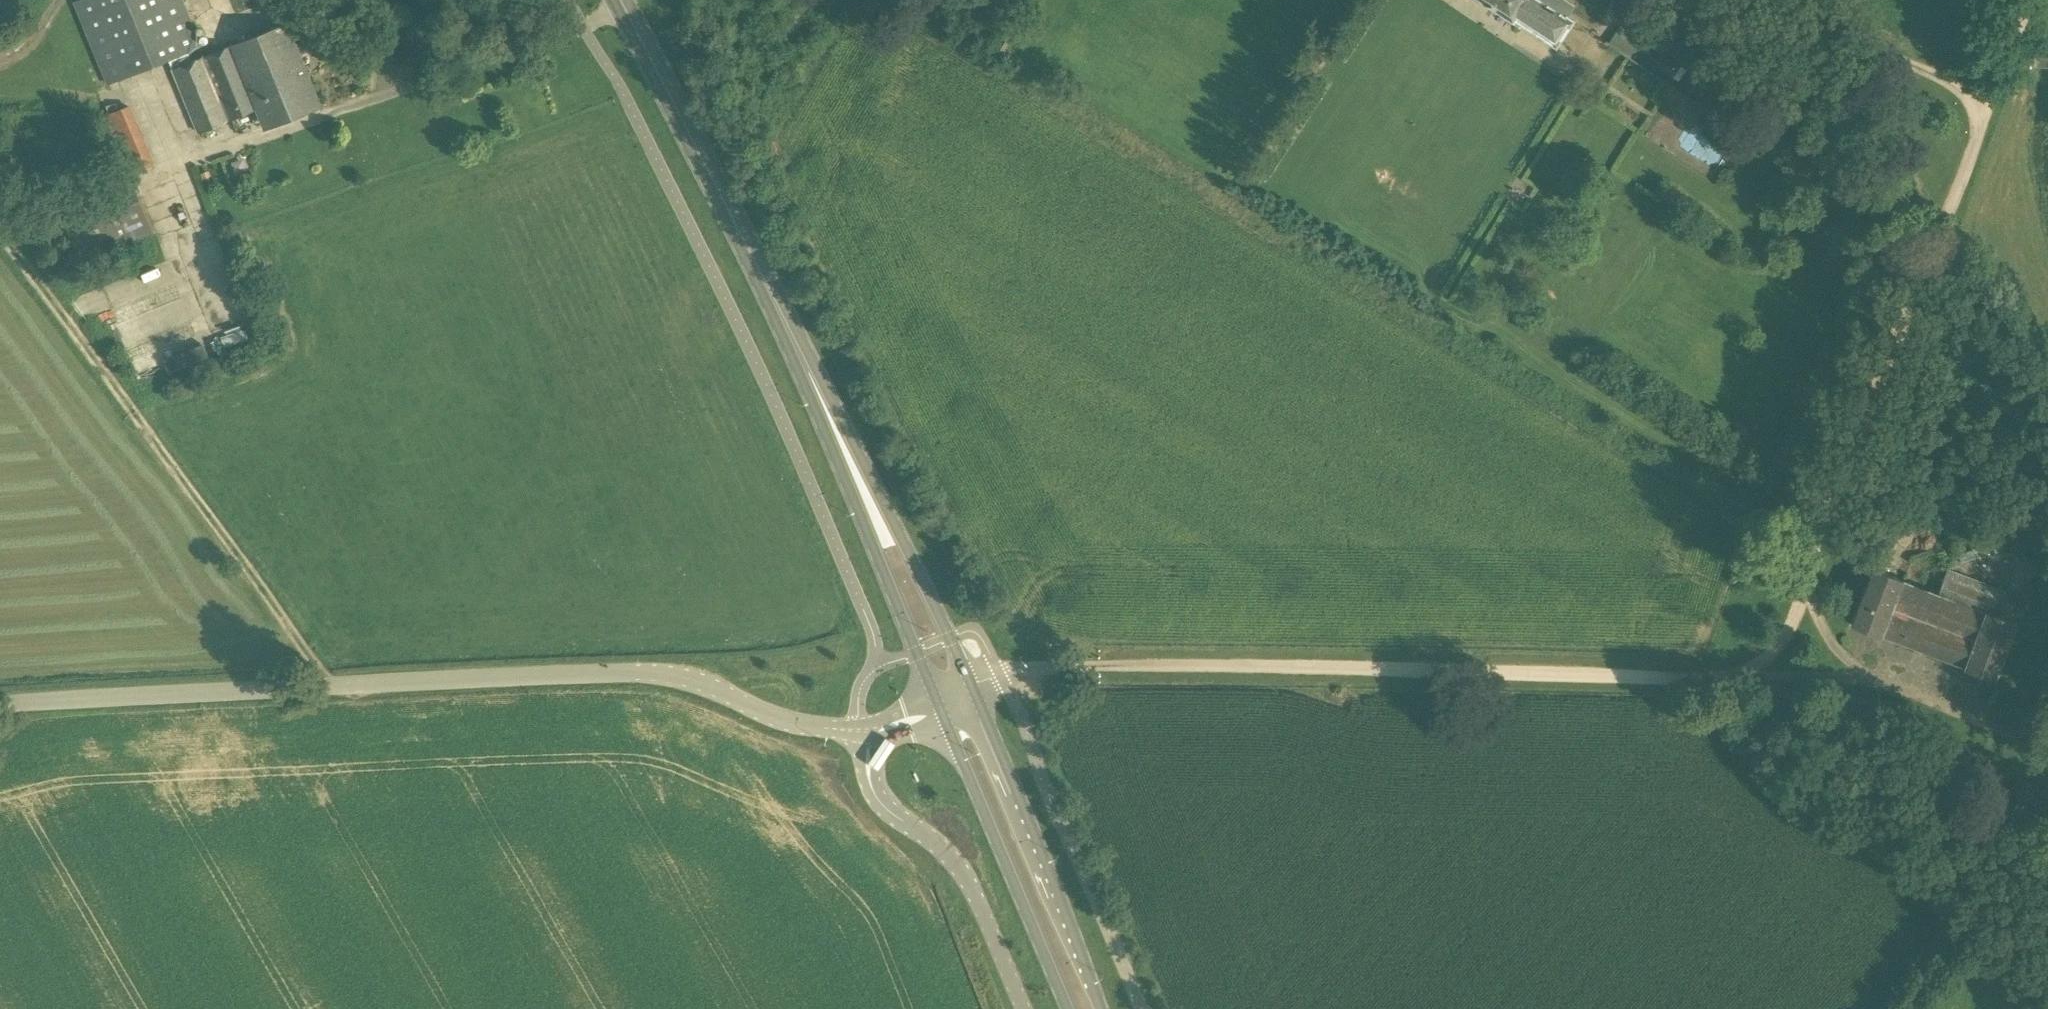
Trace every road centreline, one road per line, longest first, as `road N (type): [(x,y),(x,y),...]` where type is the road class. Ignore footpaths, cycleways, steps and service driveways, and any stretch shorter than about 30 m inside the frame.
road 1 (unclassified): [(0,704),(640,671),(691,679),(796,723),(863,730)]
road 2 (unclassified): [(1744,675),(1037,667),(955,698)]
road 3 (primary): [(955,698),(808,372),(621,0)]
road 4 (track): [(1823,527),(2029,0)]
road 5 (primary): [(955,698),(1086,1008)]
road 6 (unclassified): [(863,730),(875,794),(963,873),(1023,1008)]
road 7 (track): [(1768,0),(1988,104)]
road 8 (unclassified): [(2047,740),(1988,726),(1871,677)]
road 9 (unclassified): [(1871,677),(1828,636),(1810,569)]
road 10 (unclassified): [(1744,675),(1788,634),(1810,569)]
road 11 (unclassified): [(1871,677),(1744,675)]

